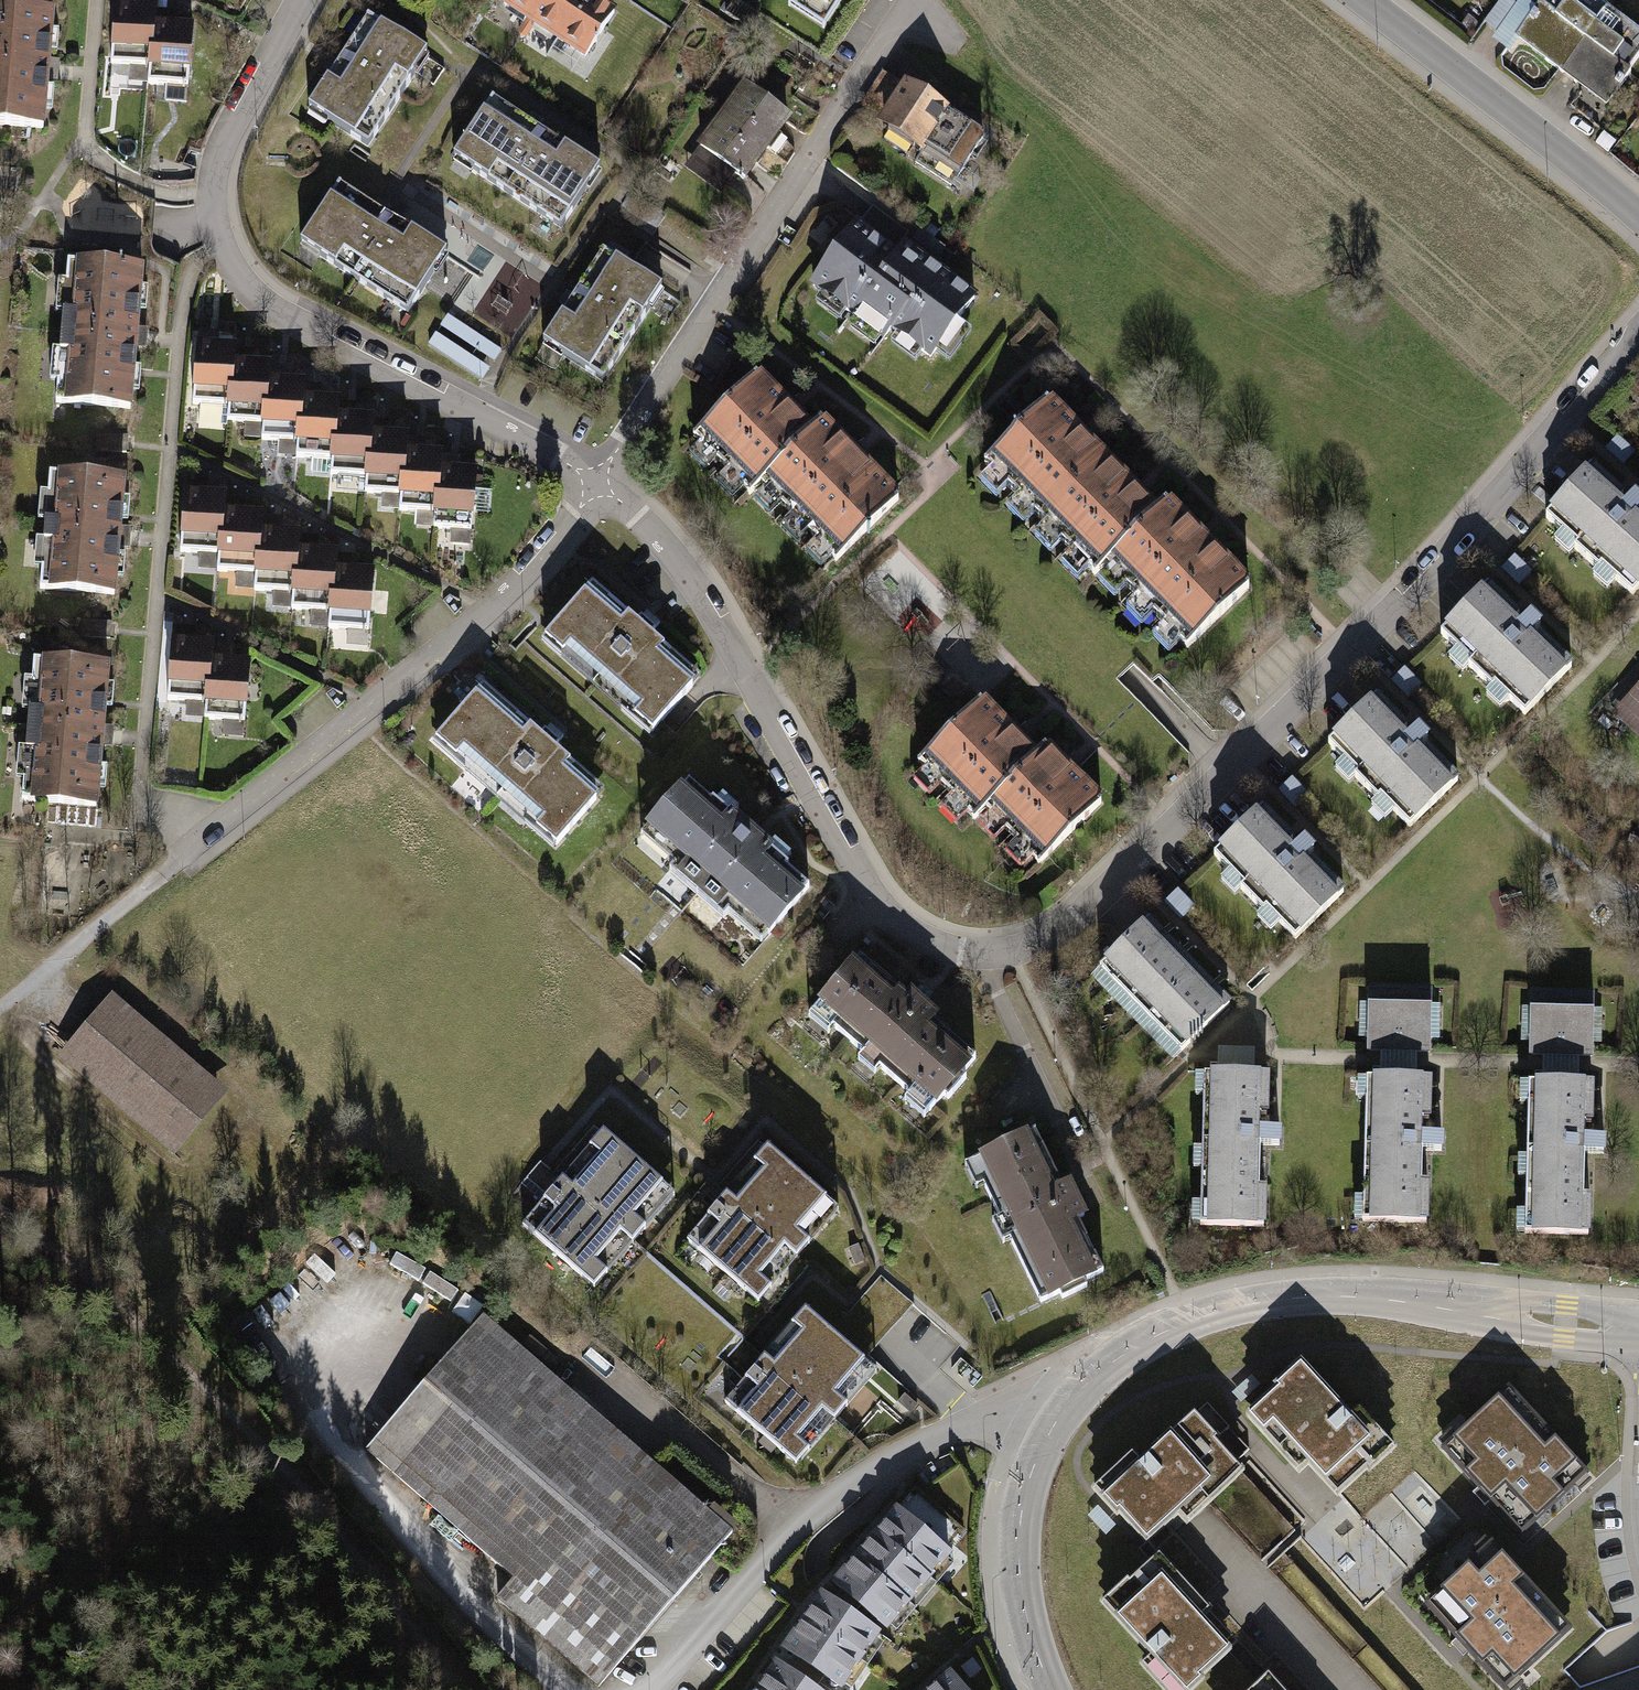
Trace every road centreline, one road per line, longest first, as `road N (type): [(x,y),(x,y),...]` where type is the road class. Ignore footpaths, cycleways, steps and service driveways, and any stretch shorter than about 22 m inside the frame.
road 1 (residential): [(597,482),(653,532),(701,595),(865,882),(897,921),(972,954),(1012,952),(1054,936),(1398,604),(1638,329)]
road 2 (residential): [(303,0),(216,165),(222,249),(263,302),(597,482)]
road 3 (track): [(0,1190),(98,1277),(339,1535),(456,1689)]
road 4 (secondary): [(1053,1428),(1122,1356),(1193,1319),(1258,1303),(1349,1297),(1638,1327)]
road 5 (residential): [(597,482),(910,0)]
road 6 (residential): [(225,829),(489,609),(597,482)]
road 7 (residential): [(652,1689),(831,1497),(965,1424),(1018,1413),(1053,1428)]
road 8 (track): [(0,1636),(64,1575),(129,1567),(177,1567),(375,1632),(416,1630)]
road 9 (residential): [(1638,221),(1358,0)]
road 10 (track): [(0,1002),(225,829)]
road 11 (secondary): [(1052,1689),(1020,1567),(1022,1506),(1053,1428)]

